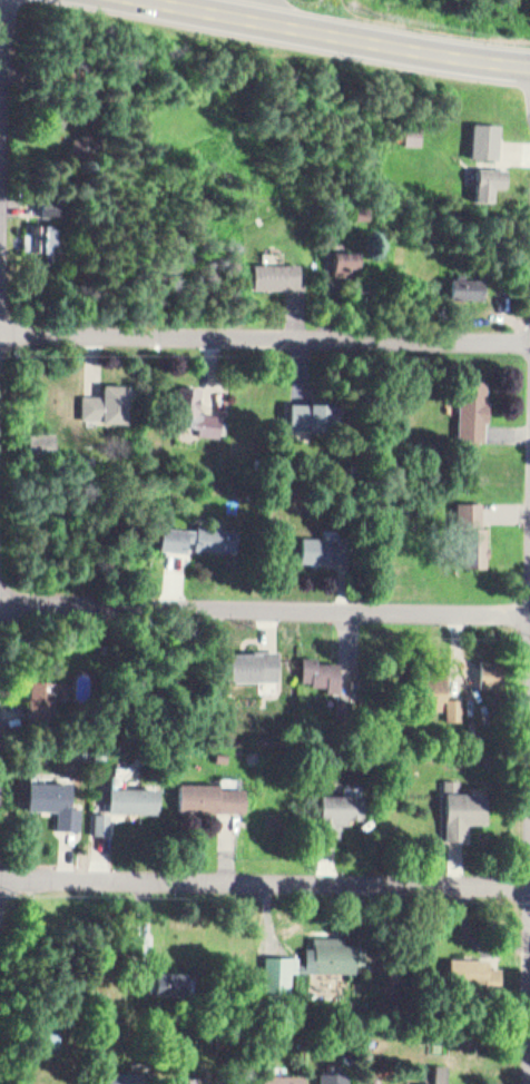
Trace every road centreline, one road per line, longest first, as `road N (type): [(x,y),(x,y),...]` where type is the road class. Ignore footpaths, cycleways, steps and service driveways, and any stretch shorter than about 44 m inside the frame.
road 1 (residential): [(529,343),(0,333)]
road 2 (residential): [(529,608),(0,601)]
road 3 (residential): [(0,879),(529,883)]
road 4 (secondary): [(529,64),(161,0)]
road 5 (residential): [(0,293),(11,0)]

